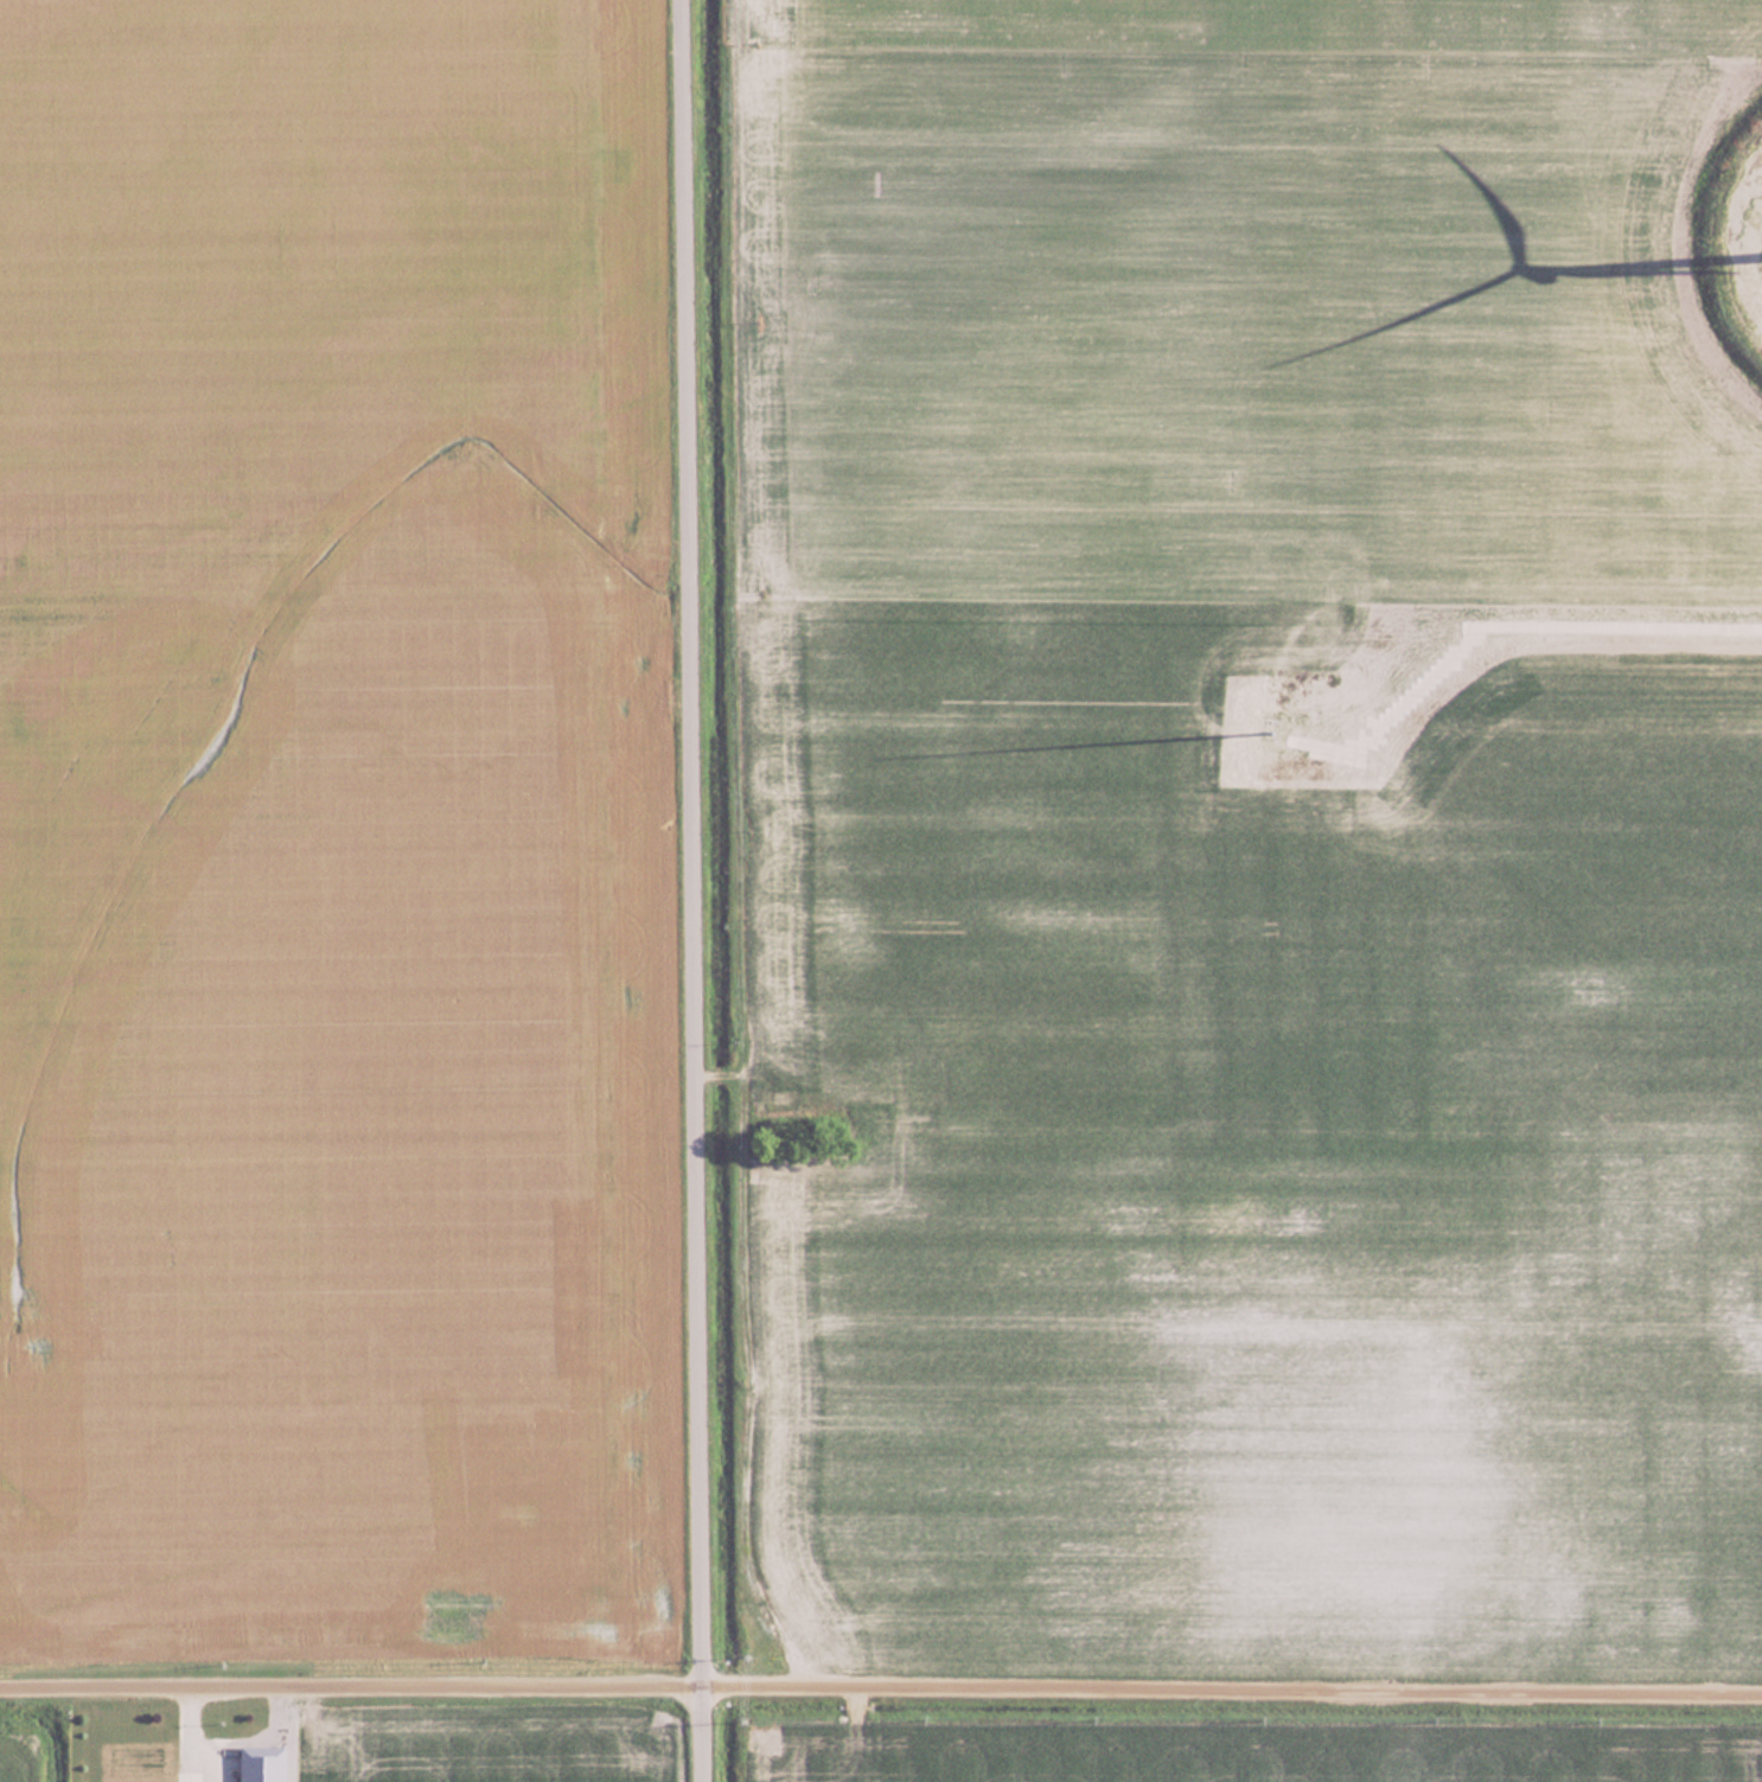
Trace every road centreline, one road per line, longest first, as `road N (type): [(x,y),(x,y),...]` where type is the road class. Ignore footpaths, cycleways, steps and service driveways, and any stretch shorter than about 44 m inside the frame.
road 1 (residential): [(703,1781),(686,0)]
road 2 (residential): [(0,1692),(1761,1702)]

